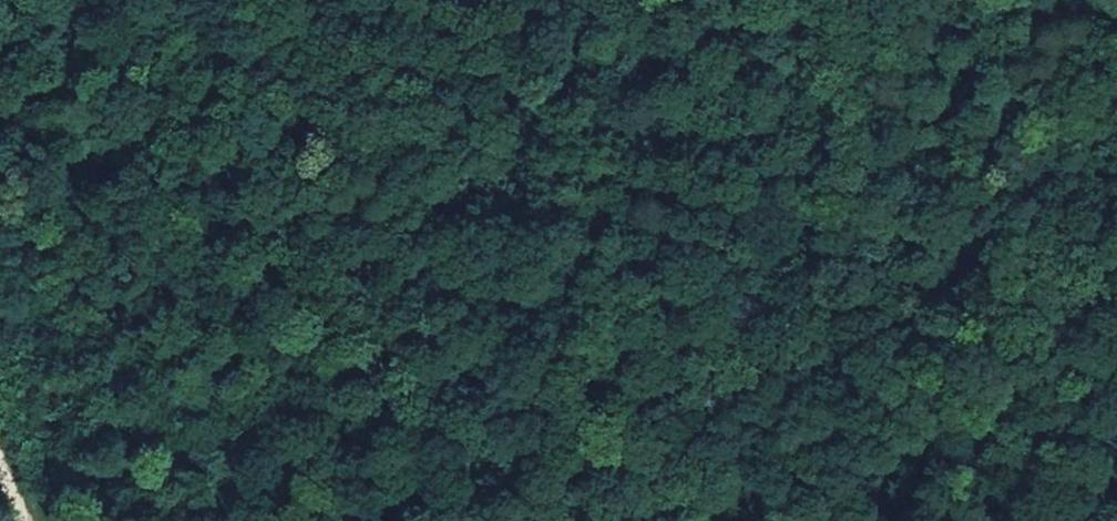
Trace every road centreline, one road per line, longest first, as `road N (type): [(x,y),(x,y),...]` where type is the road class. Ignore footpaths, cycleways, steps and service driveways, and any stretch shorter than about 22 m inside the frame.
road 1 (track): [(609,0),(492,261),(483,520)]

